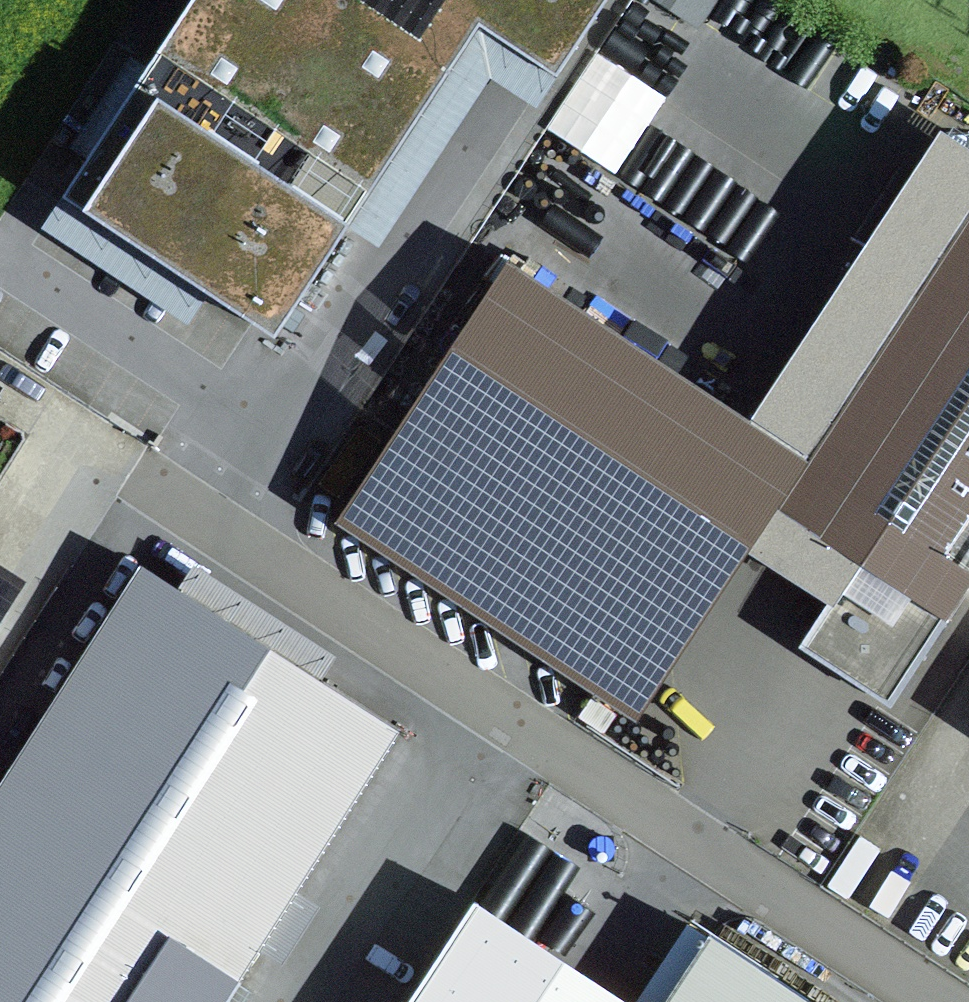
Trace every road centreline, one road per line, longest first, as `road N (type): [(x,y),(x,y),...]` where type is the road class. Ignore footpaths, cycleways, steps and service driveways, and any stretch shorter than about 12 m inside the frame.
road 1 (residential): [(131,473),(941,1001)]

